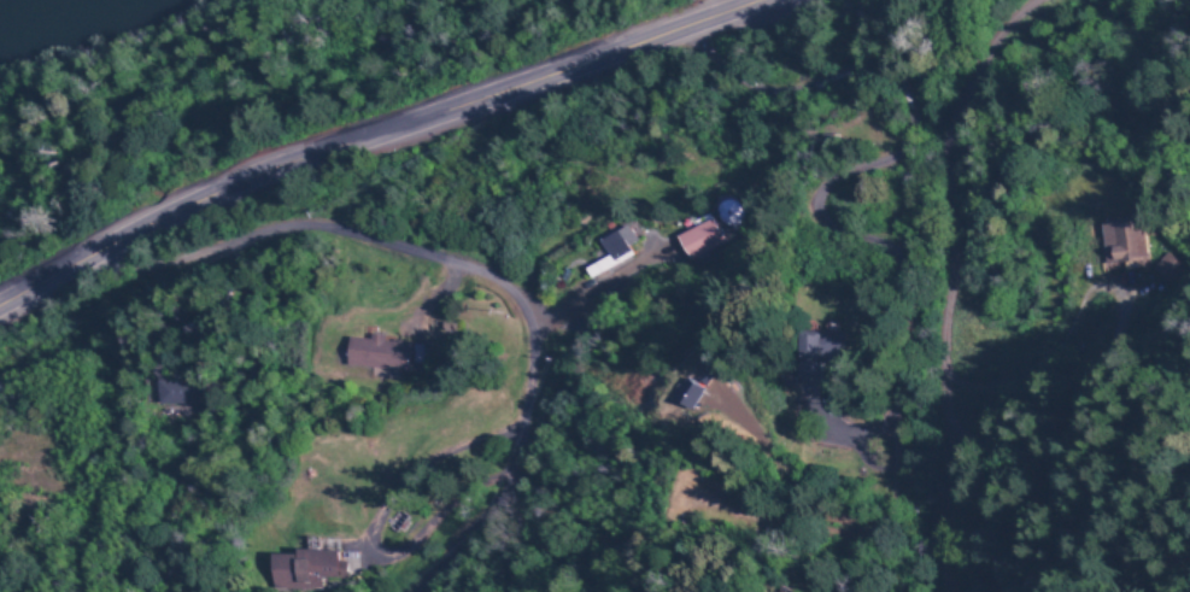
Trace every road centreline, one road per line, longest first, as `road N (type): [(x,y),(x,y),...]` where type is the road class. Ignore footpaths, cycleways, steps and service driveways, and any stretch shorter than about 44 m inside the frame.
road 1 (secondary): [(0,305),(65,269),(790,0)]
road 2 (residential): [(425,591),(483,503),(516,429),(538,339),(515,295),(427,263),(282,238)]
road 3 (residential): [(282,238),(172,263),(65,269)]

